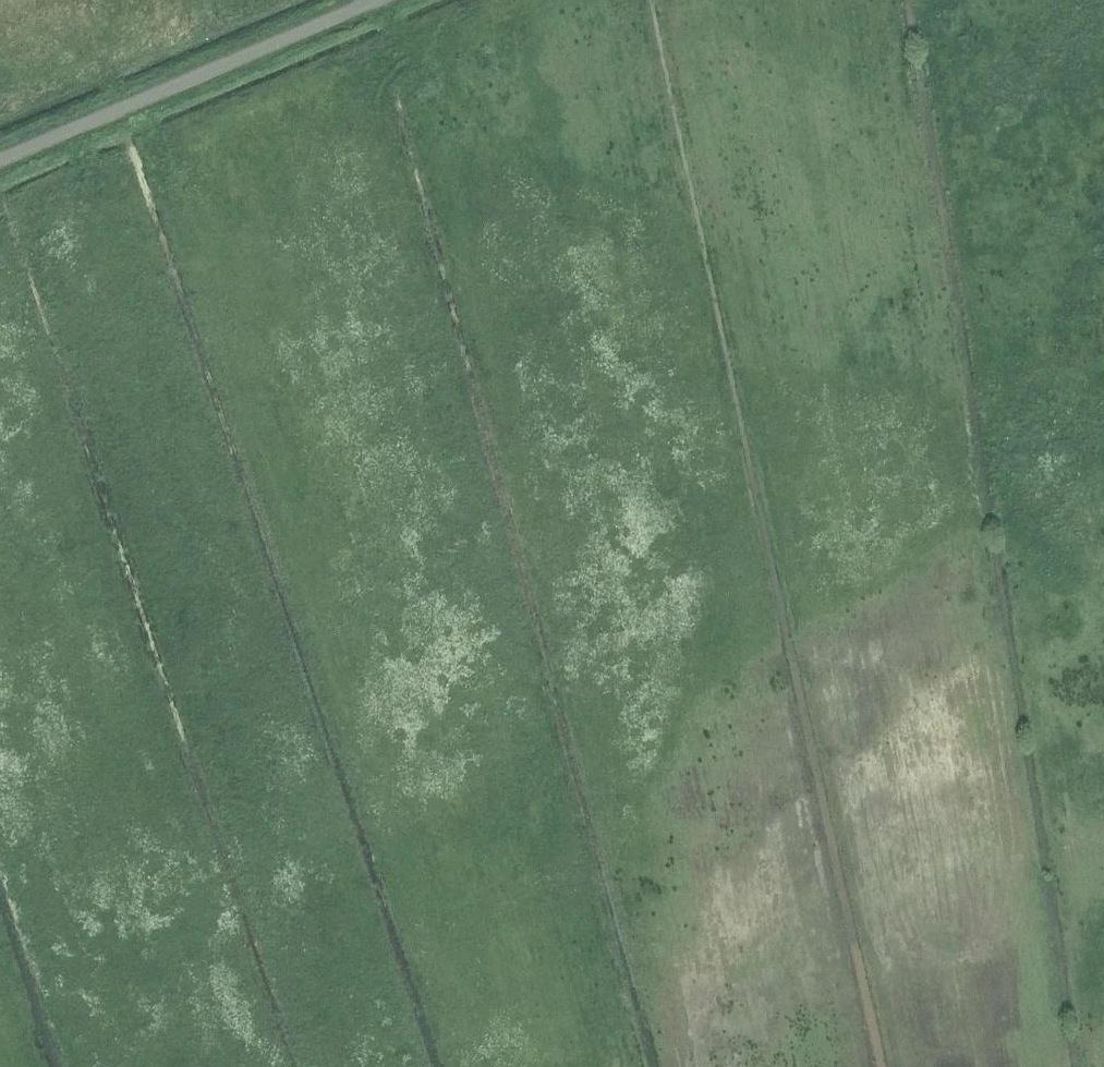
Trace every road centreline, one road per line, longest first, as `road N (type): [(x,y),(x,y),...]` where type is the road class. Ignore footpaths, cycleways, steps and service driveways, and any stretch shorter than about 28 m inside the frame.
road 1 (unclassified): [(0,160),(374,0)]

